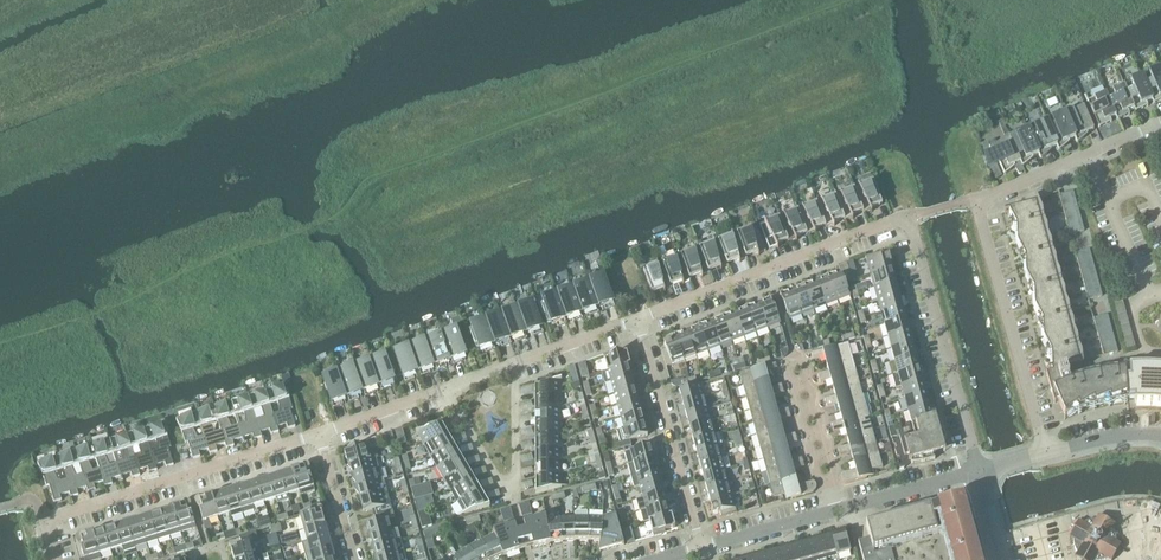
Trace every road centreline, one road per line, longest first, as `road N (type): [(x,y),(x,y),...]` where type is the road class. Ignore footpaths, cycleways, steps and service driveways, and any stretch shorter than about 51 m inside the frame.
road 1 (residential): [(57,559),(50,517),(320,434)]
road 2 (residential): [(640,321),(911,220)]
road 3 (residential): [(1049,454),(977,200)]
road 4 (residential): [(911,220),(980,473)]
road 5 (residential): [(704,549),(640,321)]
road 6 (residential): [(977,200),(1160,125)]
road 7 (residential): [(836,512),(980,473)]
road 8 (residential): [(515,504),(518,366)]
road 9 (residential): [(704,549),(836,512)]
road 10 (residential): [(320,434),(449,391)]
road 11 (residential): [(515,504),(449,391)]
road 12 (residential): [(518,366),(640,321)]
road 13 (residential): [(355,559),(320,434)]

